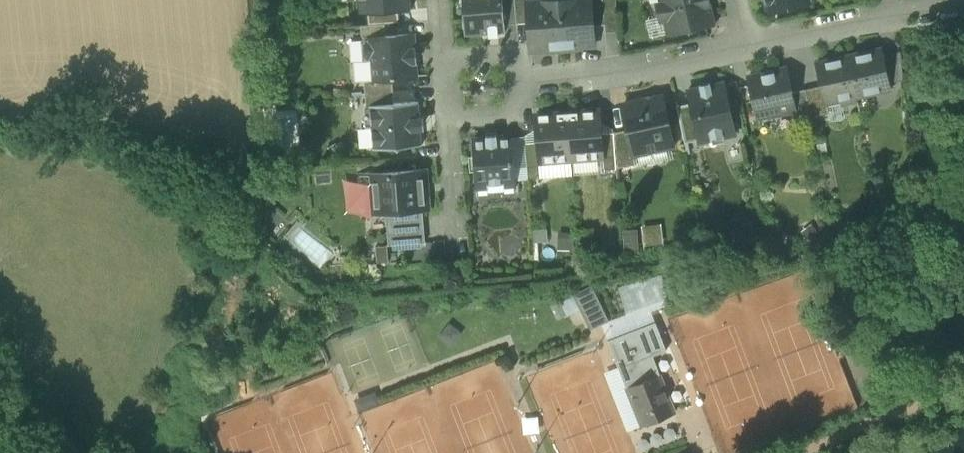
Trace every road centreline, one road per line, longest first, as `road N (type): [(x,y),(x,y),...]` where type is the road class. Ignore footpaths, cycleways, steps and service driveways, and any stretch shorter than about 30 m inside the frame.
road 1 (residential): [(744,47),(522,83)]
road 2 (residential): [(963,6),(744,47)]
road 3 (residential): [(449,122),(459,250)]

